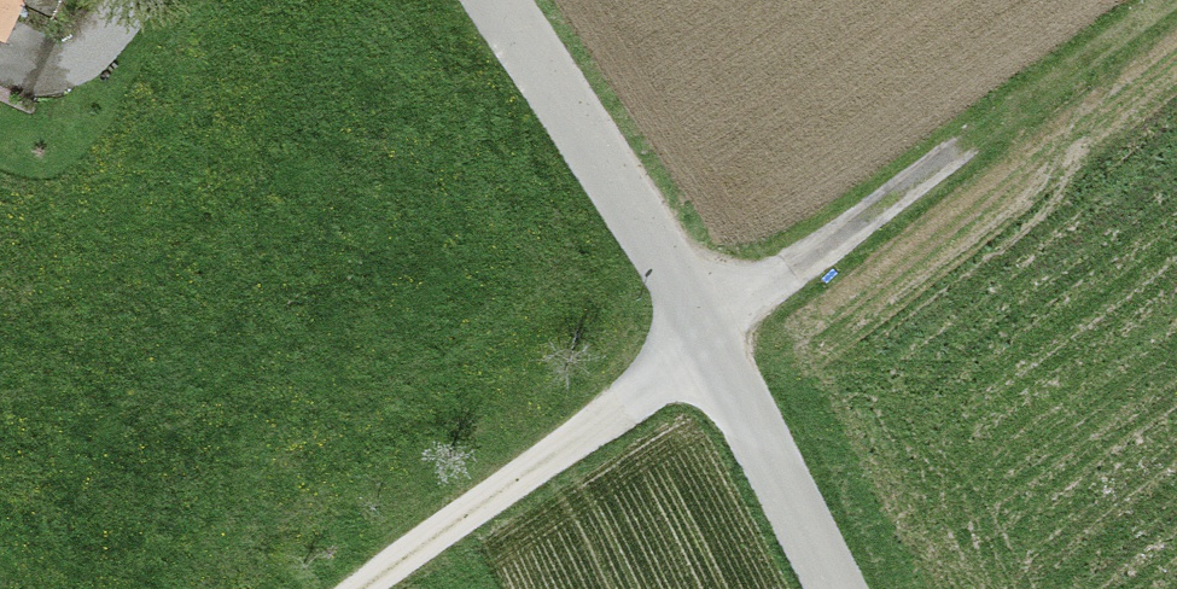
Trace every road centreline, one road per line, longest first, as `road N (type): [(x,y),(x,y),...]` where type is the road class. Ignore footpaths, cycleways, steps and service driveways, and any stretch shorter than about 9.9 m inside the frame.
road 1 (unclassified): [(489,0),(719,373),(832,588)]
road 2 (track): [(719,373),(407,588)]

